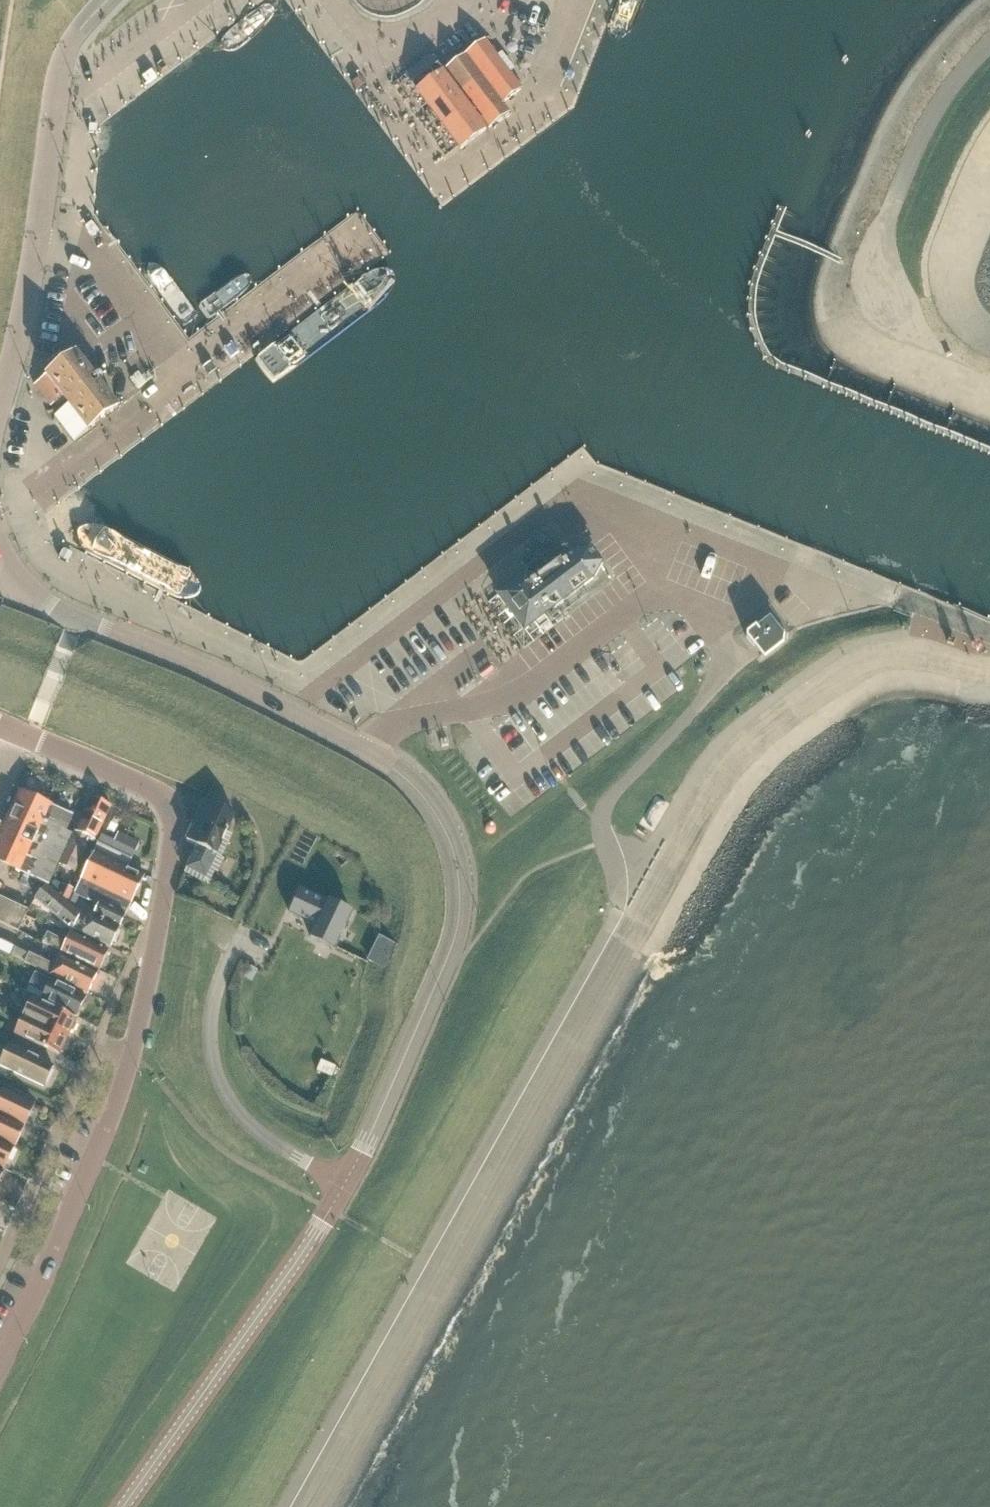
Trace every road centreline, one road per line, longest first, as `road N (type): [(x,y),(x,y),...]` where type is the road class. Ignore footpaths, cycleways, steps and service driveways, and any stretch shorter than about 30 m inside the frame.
road 1 (unclassified): [(123,1506),(309,1243),(368,1141),(455,937),(458,867),(437,815),(393,760),(198,654),(42,596),(13,576),(0,550)]
road 2 (tertiary): [(0,1361),(79,1202),(128,1073),(173,836),(168,808),(148,788),(23,733)]
road 3 (unclassified): [(0,409),(27,298),(65,61),(110,0)]

